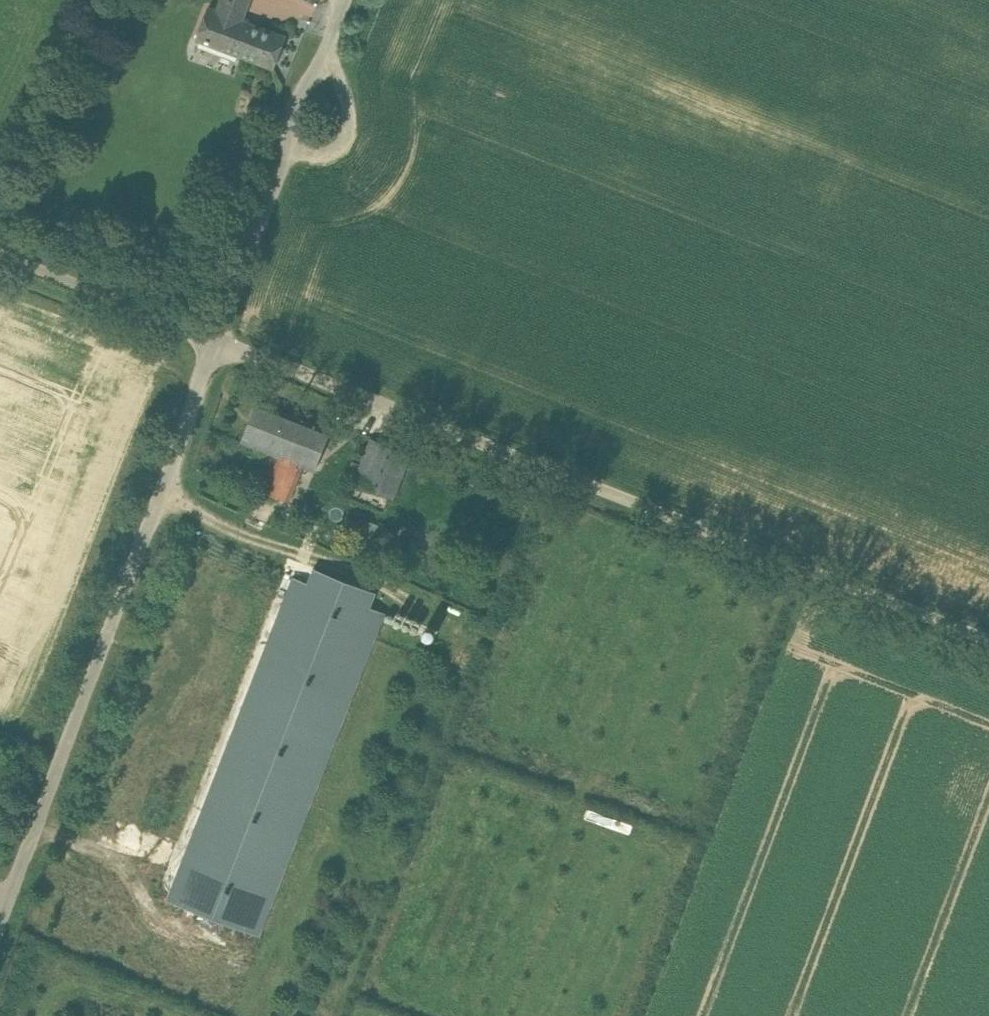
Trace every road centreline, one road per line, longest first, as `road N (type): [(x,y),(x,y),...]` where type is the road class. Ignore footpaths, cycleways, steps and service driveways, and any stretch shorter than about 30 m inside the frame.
road 1 (unclassified): [(988,638),(218,333)]
road 2 (unclassified): [(0,922),(218,333)]
road 3 (unclassified): [(218,333),(0,248)]
road 4 (unclassified): [(218,333),(285,150)]
road 5 (unclassified): [(324,45),(350,111),(346,137),(335,155),(285,150)]

